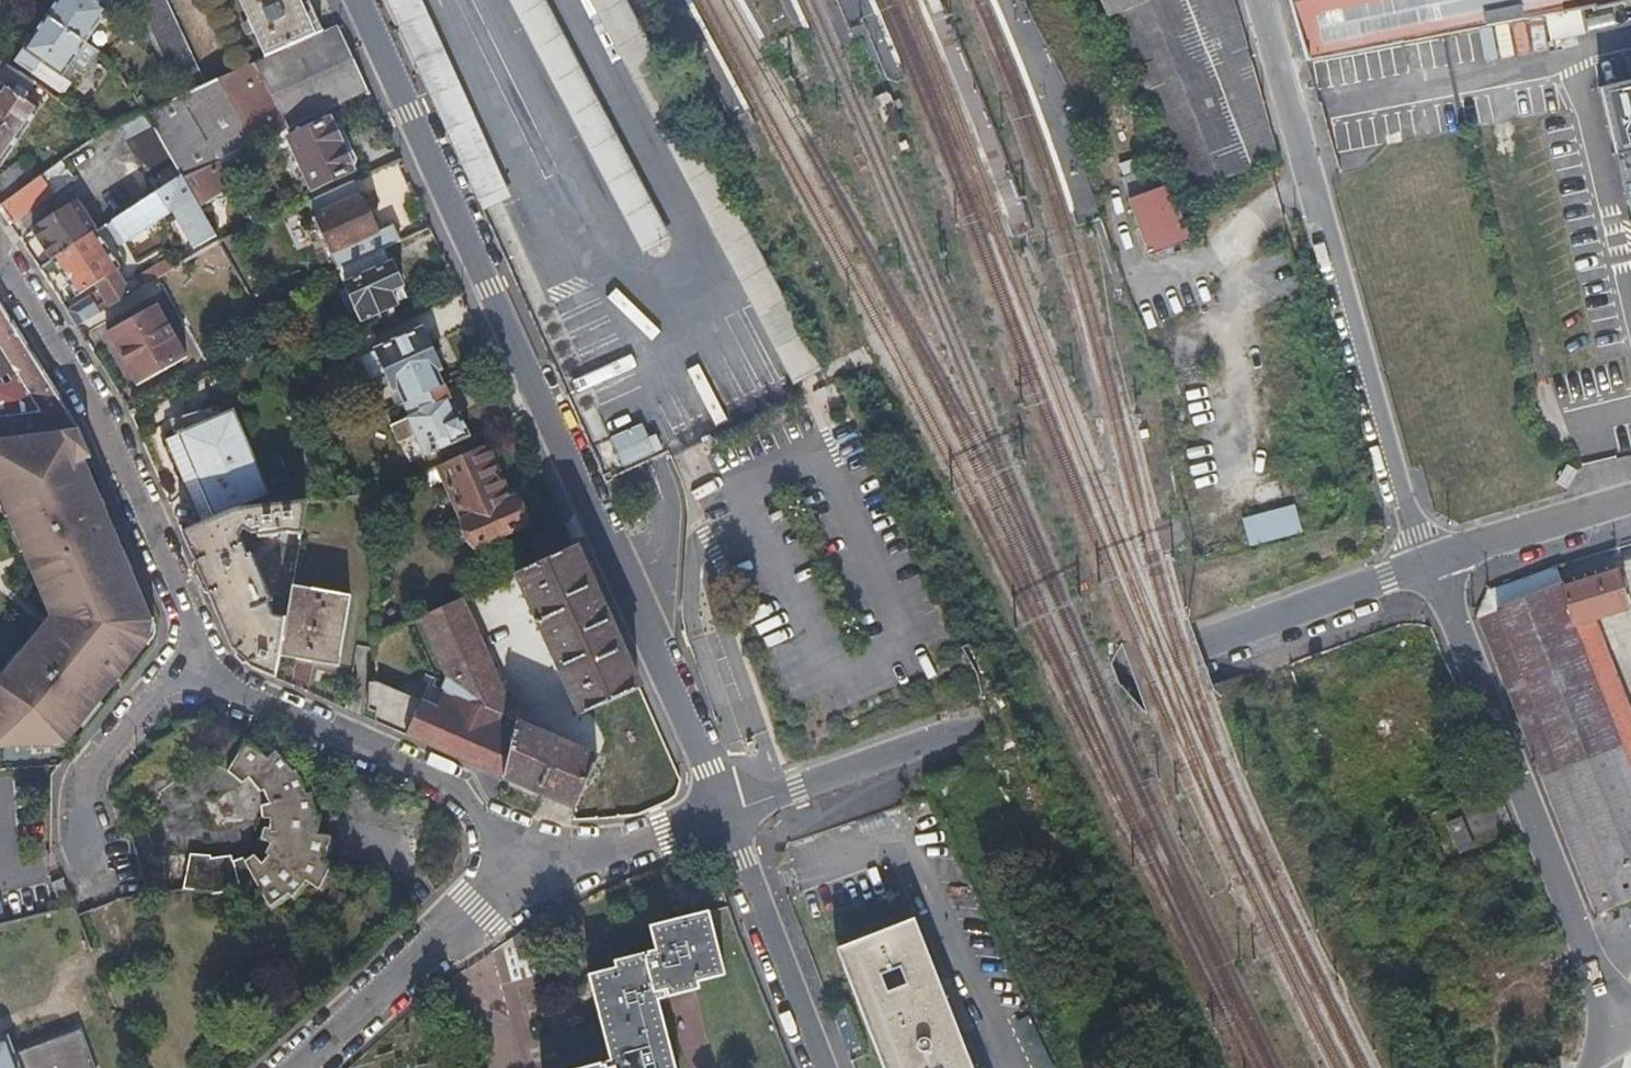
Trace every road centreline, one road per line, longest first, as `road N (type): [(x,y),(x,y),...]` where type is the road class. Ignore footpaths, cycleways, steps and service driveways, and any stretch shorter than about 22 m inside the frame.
road 1 (residential): [(724,810),(359,0)]
road 2 (unclassified): [(1261,0),(1415,535),(1430,564)]
road 3 (unclassified): [(986,721),(1430,564)]
road 4 (residential): [(0,253),(112,426),(176,576),(187,667)]
road 5 (unclassified): [(1430,564),(1590,957)]
road 6 (residential): [(187,667),(456,786),(520,876)]
road 7 (residential): [(292,1067),(472,907),(520,876)]
road 8 (unclassified): [(986,721),(724,810)]
road 9 (residential): [(824,1067),(724,810)]
road 10 (residential): [(111,897),(86,782),(187,667)]
road 11 (residential): [(520,876),(724,810)]
road 12 (unclassified): [(1430,564),(1630,501)]

